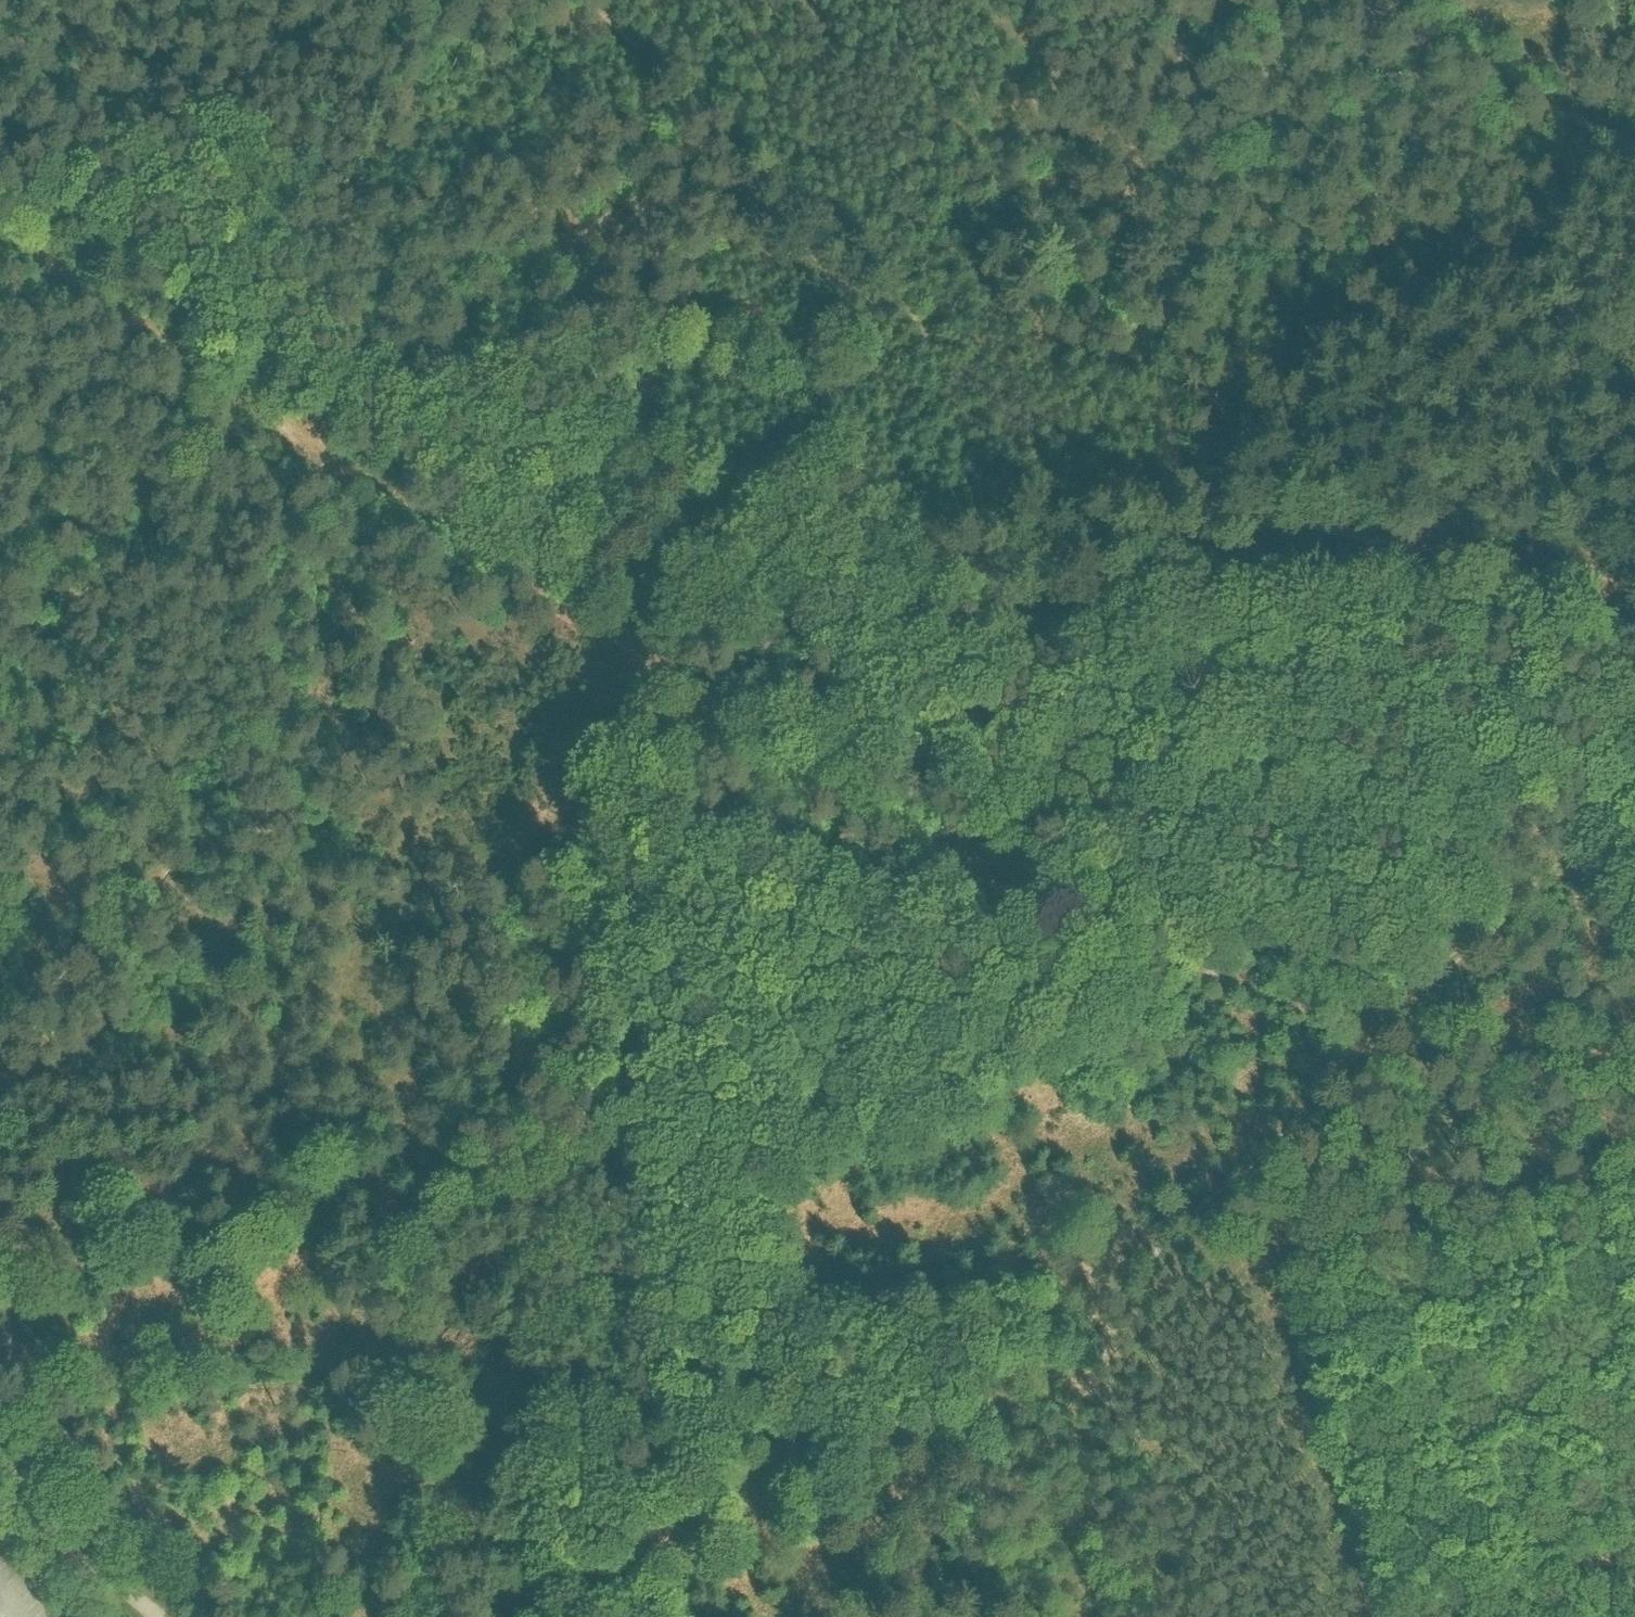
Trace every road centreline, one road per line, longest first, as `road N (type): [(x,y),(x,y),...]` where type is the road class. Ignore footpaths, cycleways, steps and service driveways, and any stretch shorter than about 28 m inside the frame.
road 1 (track): [(311,444),(568,596),(650,678),(759,760),(898,842),(1337,1023),(1634,1193)]
road 2 (track): [(592,0),(949,365),(1091,467),(1436,537),(1584,600),(1634,640)]
road 3 (track): [(1634,791),(1375,1042),(920,1456),(788,1616)]
road 4 (track): [(27,255),(135,312),(232,377),(311,444)]
road 5 (unclassified): [(0,1458),(35,1506),(158,1616)]
road 6 (track): [(1634,140),(1445,51)]

